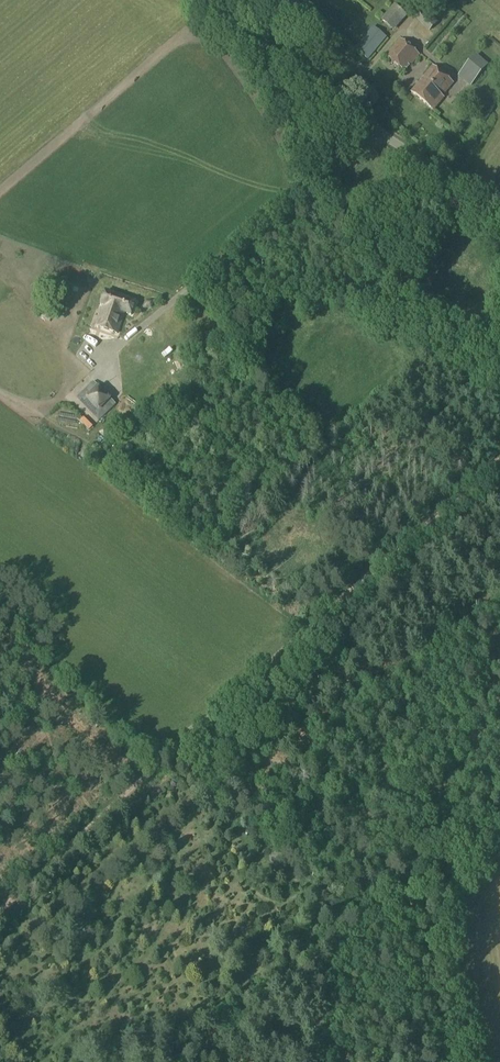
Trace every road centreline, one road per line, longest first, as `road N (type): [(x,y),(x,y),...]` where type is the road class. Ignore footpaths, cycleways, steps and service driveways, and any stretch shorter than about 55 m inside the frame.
road 1 (track): [(0,912),(499,458)]
road 2 (track): [(259,44),(370,266),(426,342),(499,392)]
road 3 (unclassified): [(499,204),(327,96),(204,0)]

